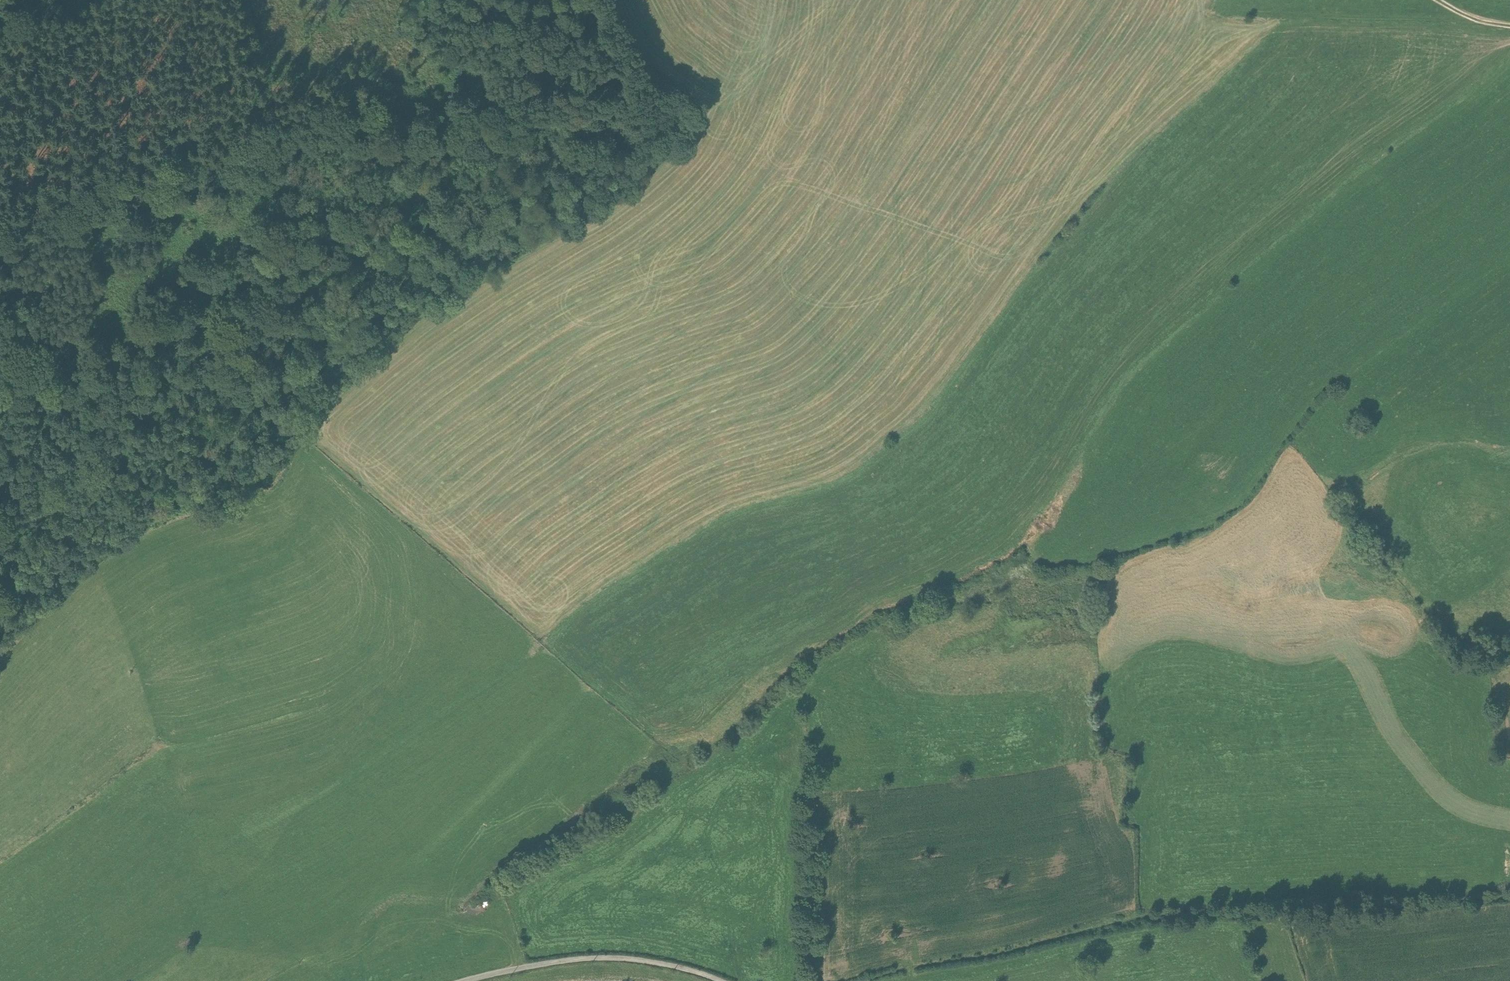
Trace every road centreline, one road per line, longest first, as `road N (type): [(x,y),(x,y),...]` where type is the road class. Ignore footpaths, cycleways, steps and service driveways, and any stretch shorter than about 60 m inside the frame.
road 1 (track): [(865,980),(1154,914),(1509,895)]
road 2 (track): [(0,228),(348,121)]
road 3 (unclassified): [(720,980),(616,958),(552,962),(464,980)]

